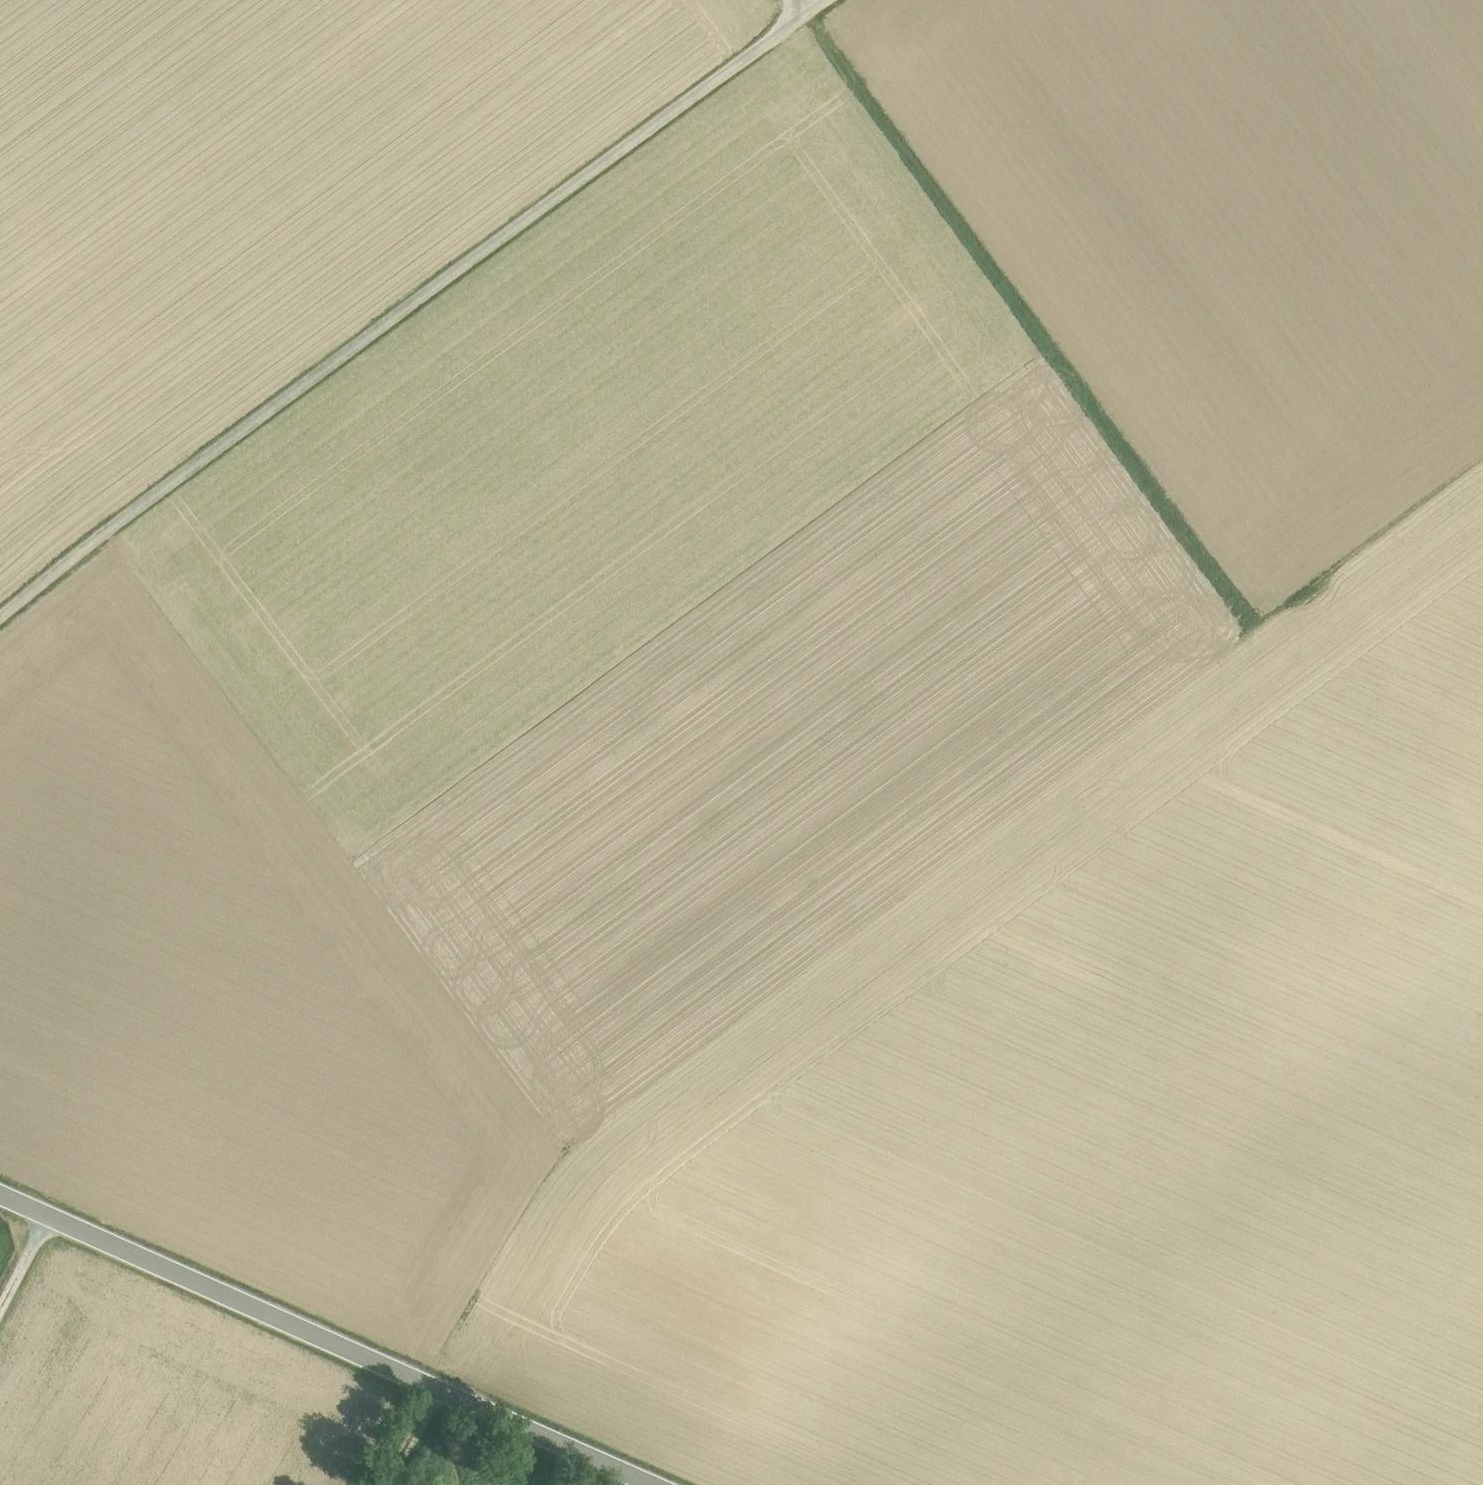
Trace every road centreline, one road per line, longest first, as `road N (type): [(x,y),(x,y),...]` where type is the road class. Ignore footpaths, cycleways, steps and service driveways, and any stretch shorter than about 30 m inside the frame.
road 1 (track): [(0,634),(804,6)]
road 2 (unclassified): [(657,1484),(0,1192)]

